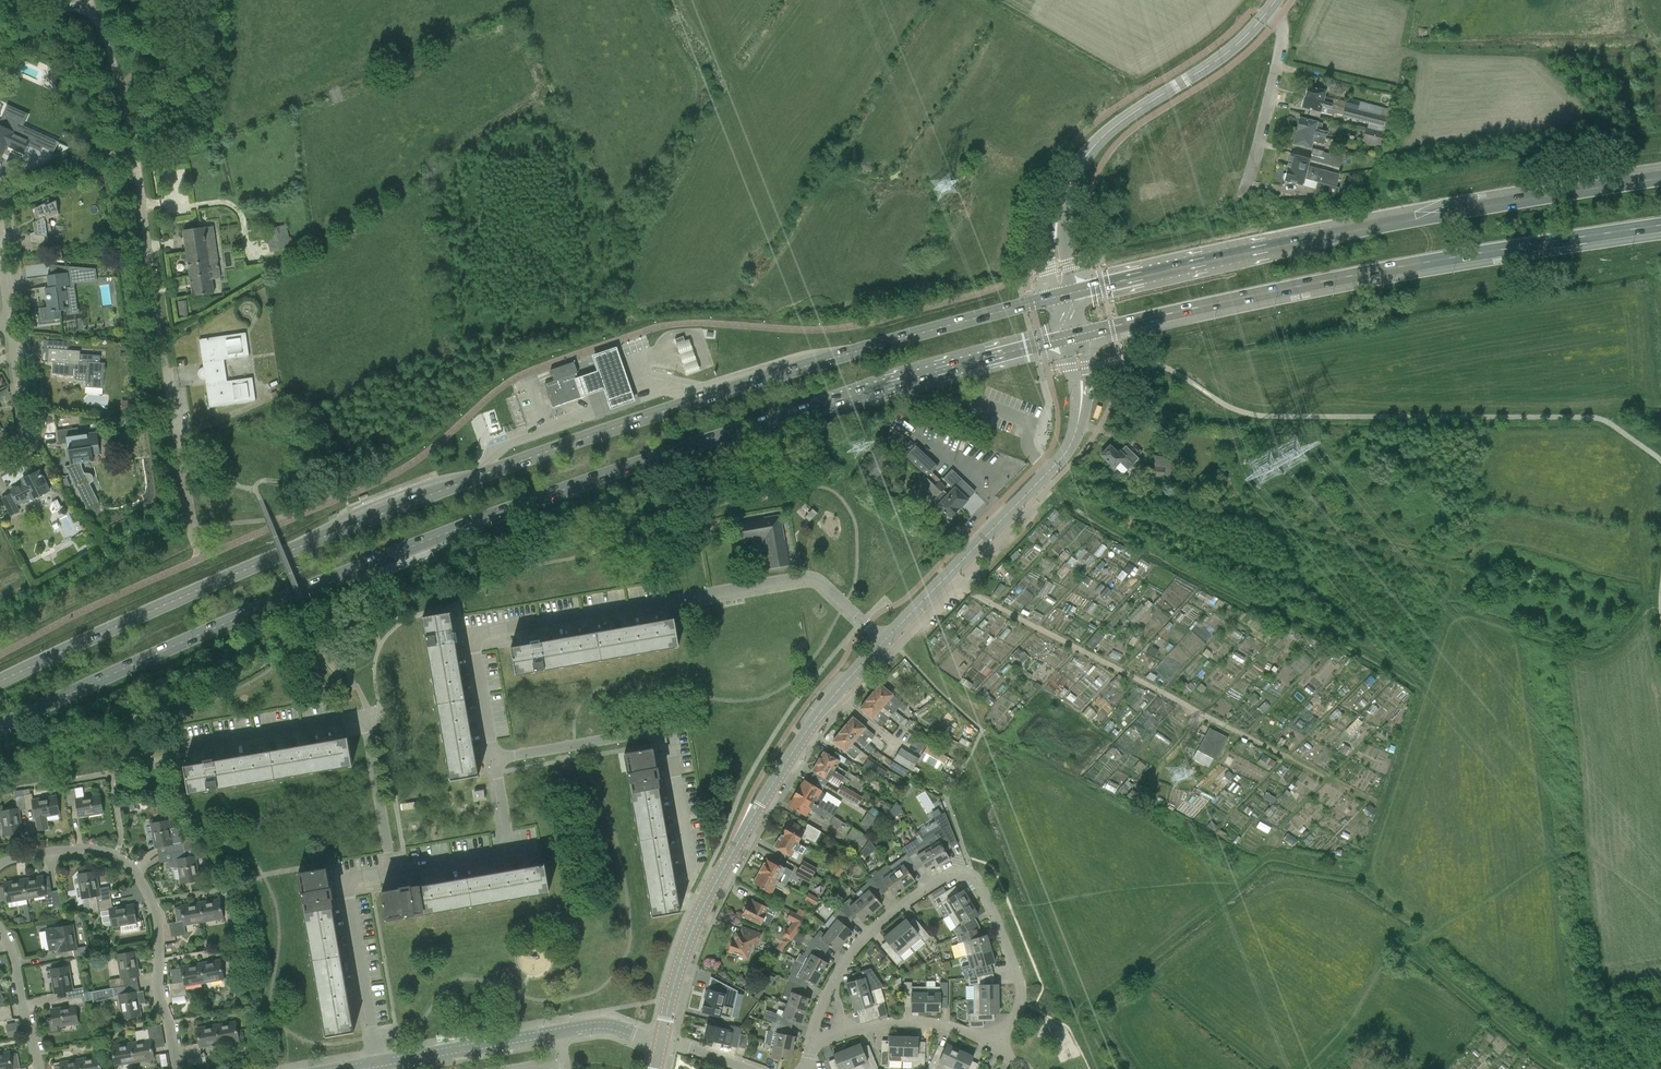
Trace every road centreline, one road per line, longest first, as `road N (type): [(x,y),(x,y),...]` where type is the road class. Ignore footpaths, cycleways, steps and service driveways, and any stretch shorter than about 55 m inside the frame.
road 1 (primary): [(0,728),(213,628),(504,513),(834,402),(1063,338)]
road 2 (primary): [(1054,298),(706,397),(480,478),(290,549),(0,682)]
road 3 (primary): [(1660,179),(1307,240),(1069,294)]
road 4 (primary): [(1077,335),(1284,289),(1660,226)]
road 5 (residential): [(493,759),(476,657),(482,635),(803,578),(820,582),(884,641)]
road 6 (tertiary): [(661,1041),(701,911),(736,846),(800,739),(884,641)]
road 7 (residential): [(831,987),(854,950),(905,903),(951,874),(969,874),(1020,995),(993,1044)]
road 8 (residential): [(0,865),(72,849),(115,856),(143,881),(156,908),(178,1068)]
road 9 (residential): [(387,871),(361,720),(190,747)]
road 10 (tertiary): [(884,641),(1057,463),(1073,438),(1082,393)]
road 11 (residential): [(690,872),(671,743),(650,732),(493,759)]
road 12 (tertiary): [(1058,219),(1081,166),(1122,121),(1208,66),(1269,11)]
road 13 (unclassified): [(135,150),(174,420)]
road 14 (residential): [(381,1064),(349,895),(362,873),(387,871)]
road 15 (residential): [(387,871),(507,851),(493,759)]
road 16 (residential): [(1269,11),(1283,40),(1243,193)]
road 17 (residential): [(381,1064),(560,1033)]
road 18 (residential): [(38,1068),(0,921)]
road 19 (residential): [(993,1044),(918,1023),(846,1032)]
road 20 (residential): [(11,325),(22,425),(11,452),(0,457)]
road 21 (unclassified): [(135,150),(96,15)]

